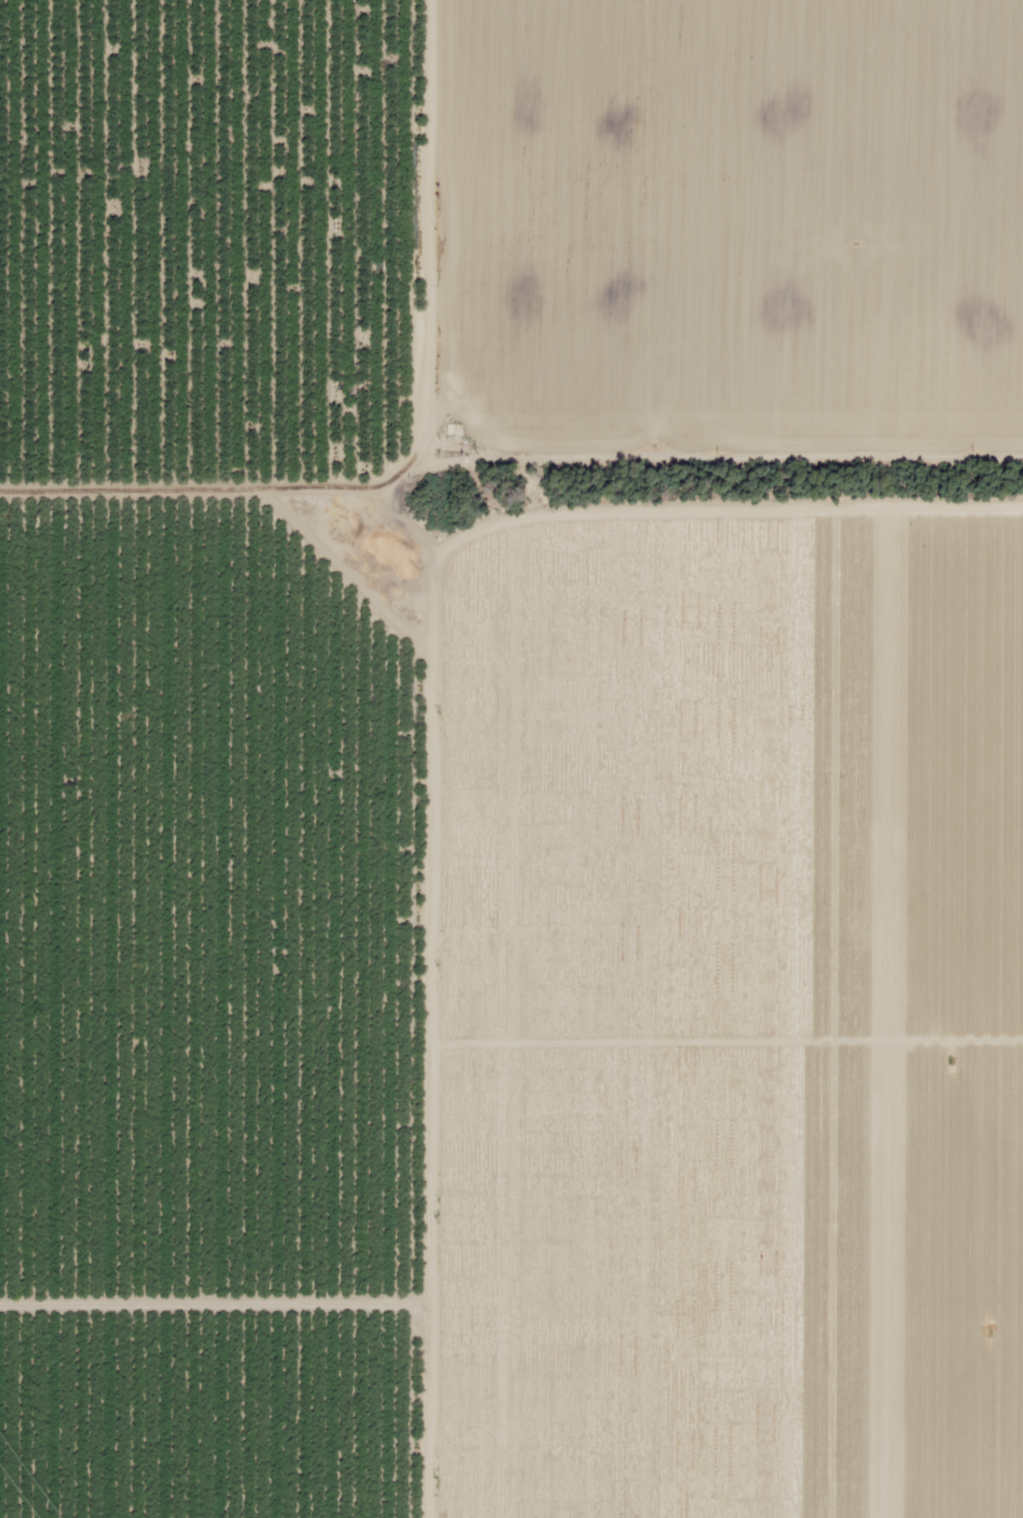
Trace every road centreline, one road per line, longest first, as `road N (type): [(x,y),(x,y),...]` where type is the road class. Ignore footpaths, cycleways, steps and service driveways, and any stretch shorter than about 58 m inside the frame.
road 1 (track): [(416,1517),(417,0)]
road 2 (residential): [(0,484),(1022,475)]

